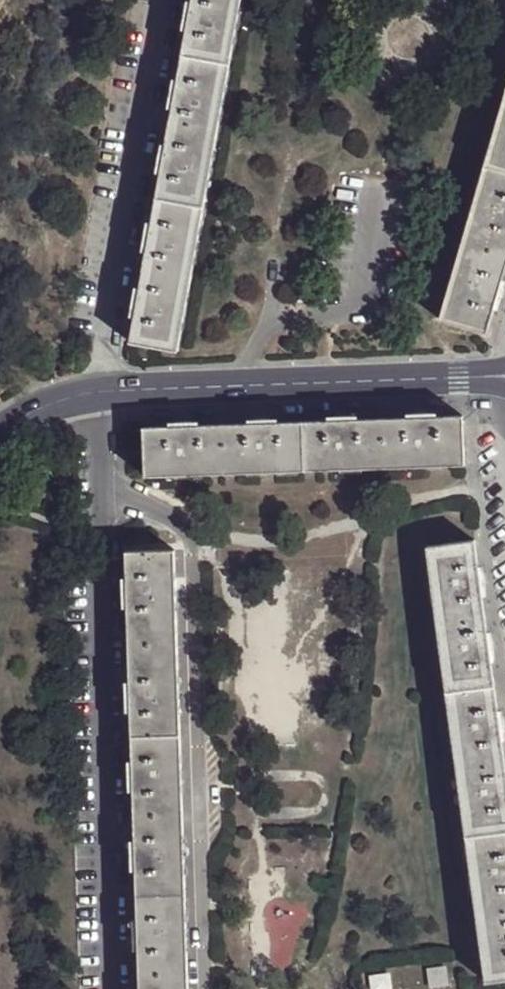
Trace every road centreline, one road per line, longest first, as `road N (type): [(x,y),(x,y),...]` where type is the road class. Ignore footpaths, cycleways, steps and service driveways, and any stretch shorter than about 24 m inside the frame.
road 1 (residential): [(0,425),(64,394),(105,389),(481,378)]

